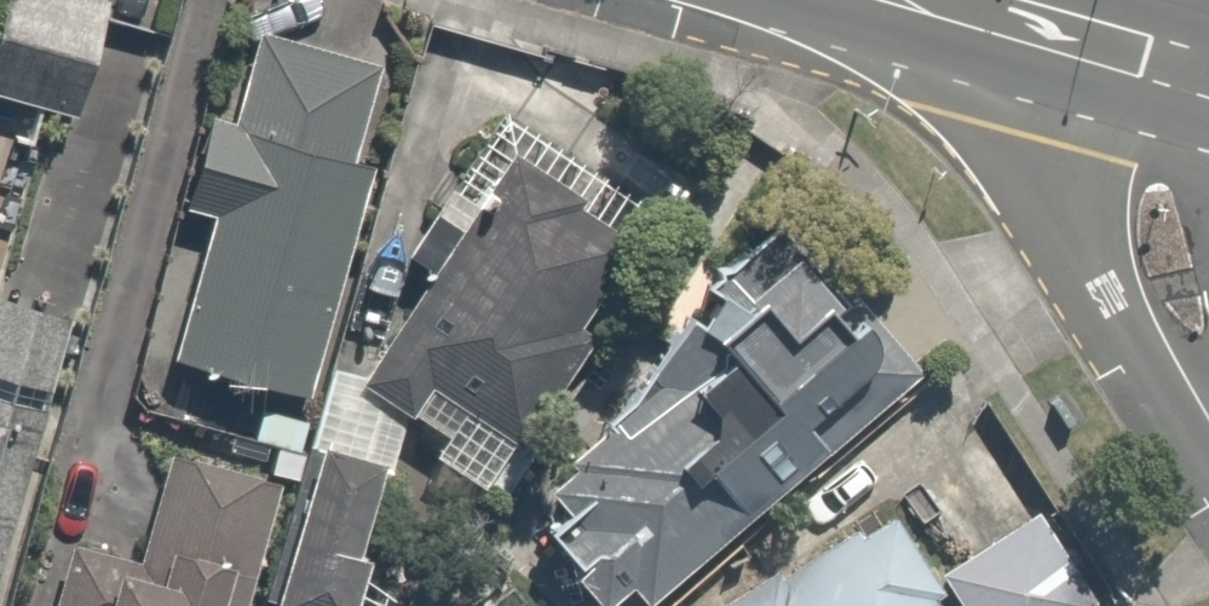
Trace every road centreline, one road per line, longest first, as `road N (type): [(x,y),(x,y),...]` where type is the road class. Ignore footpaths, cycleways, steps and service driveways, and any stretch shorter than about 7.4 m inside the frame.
road 1 (secondary): [(1208,81),(940,0)]
road 2 (residential): [(1208,408),(1195,280),(1208,157)]

